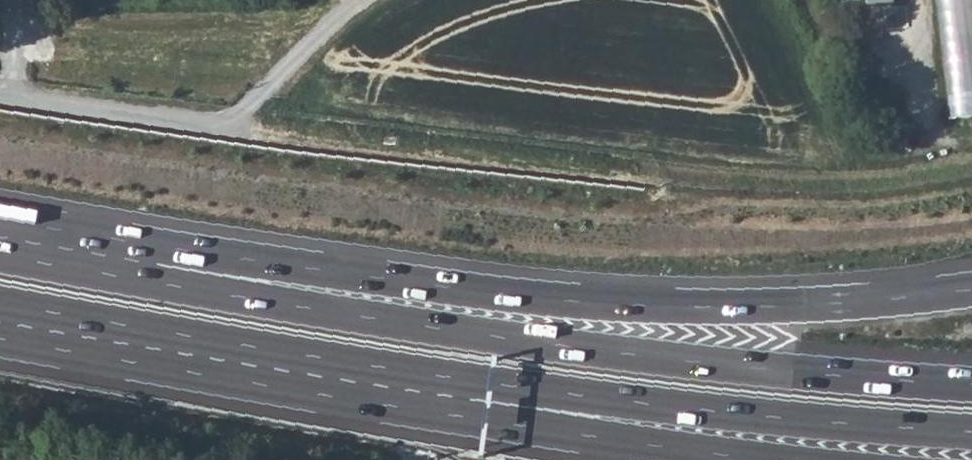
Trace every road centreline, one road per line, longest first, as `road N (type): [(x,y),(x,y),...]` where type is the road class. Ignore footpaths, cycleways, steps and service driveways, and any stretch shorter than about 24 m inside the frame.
road 1 (motorway): [(971,388),(545,346),(113,276)]
road 2 (motorway): [(971,286),(824,303),(635,306),(113,276)]
road 3 (motorway): [(450,377),(791,419),(971,432)]
road 4 (motorway): [(0,303),(450,377)]
road 5 (motorway): [(450,377),(575,432),(782,459)]

